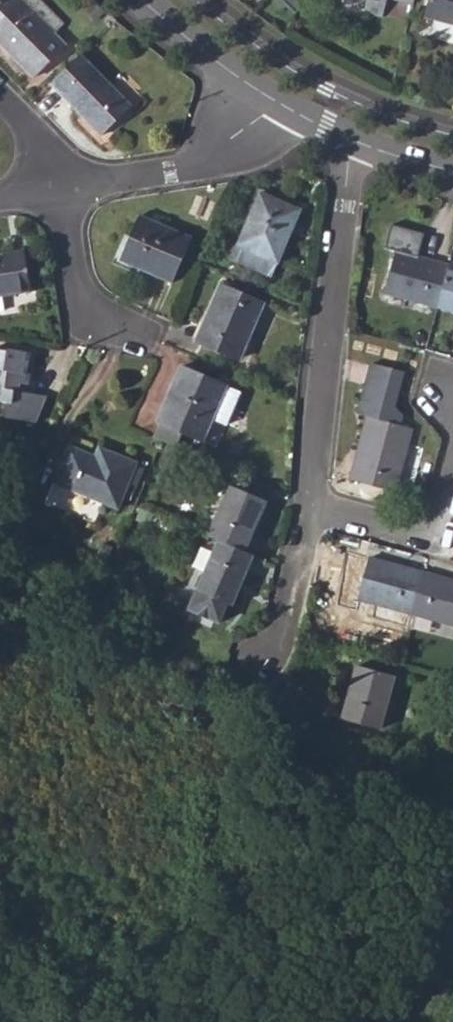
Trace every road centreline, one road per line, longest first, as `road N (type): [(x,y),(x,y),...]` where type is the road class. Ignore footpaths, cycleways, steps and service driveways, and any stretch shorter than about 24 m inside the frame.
road 1 (residential): [(350,142),(307,511)]
road 2 (residential): [(62,195),(182,171),(227,150),(273,100)]
road 3 (residential): [(62,195),(78,299),(94,319),(151,339)]
road 4 (residential): [(307,511),(414,540),(441,519),(452,476)]
road 5 (secondary): [(273,100),(133,0)]
road 6 (residential): [(307,511),(268,664)]

